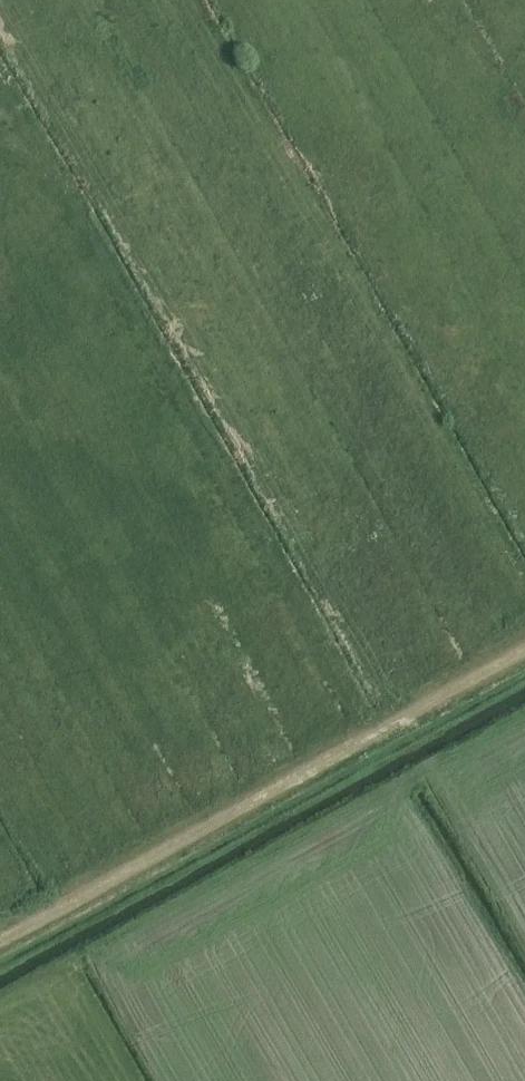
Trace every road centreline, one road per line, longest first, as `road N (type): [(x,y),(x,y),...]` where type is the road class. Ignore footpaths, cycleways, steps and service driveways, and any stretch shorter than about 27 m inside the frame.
road 1 (track): [(0,953),(524,668)]

